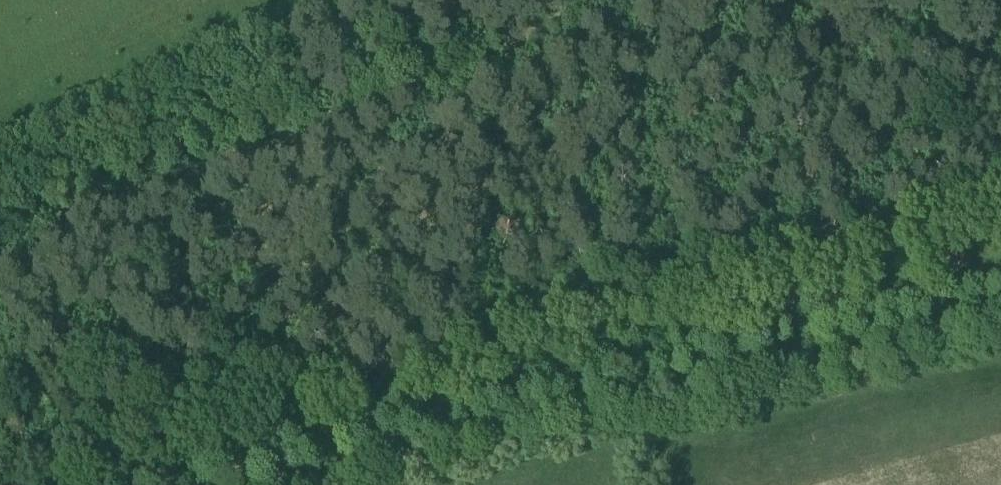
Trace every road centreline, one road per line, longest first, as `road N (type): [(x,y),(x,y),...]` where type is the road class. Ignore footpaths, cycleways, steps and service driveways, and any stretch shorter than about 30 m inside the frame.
road 1 (track): [(287,484),(452,429),(1000,315)]
road 2 (track): [(0,233),(230,171),(513,61),(615,0)]

